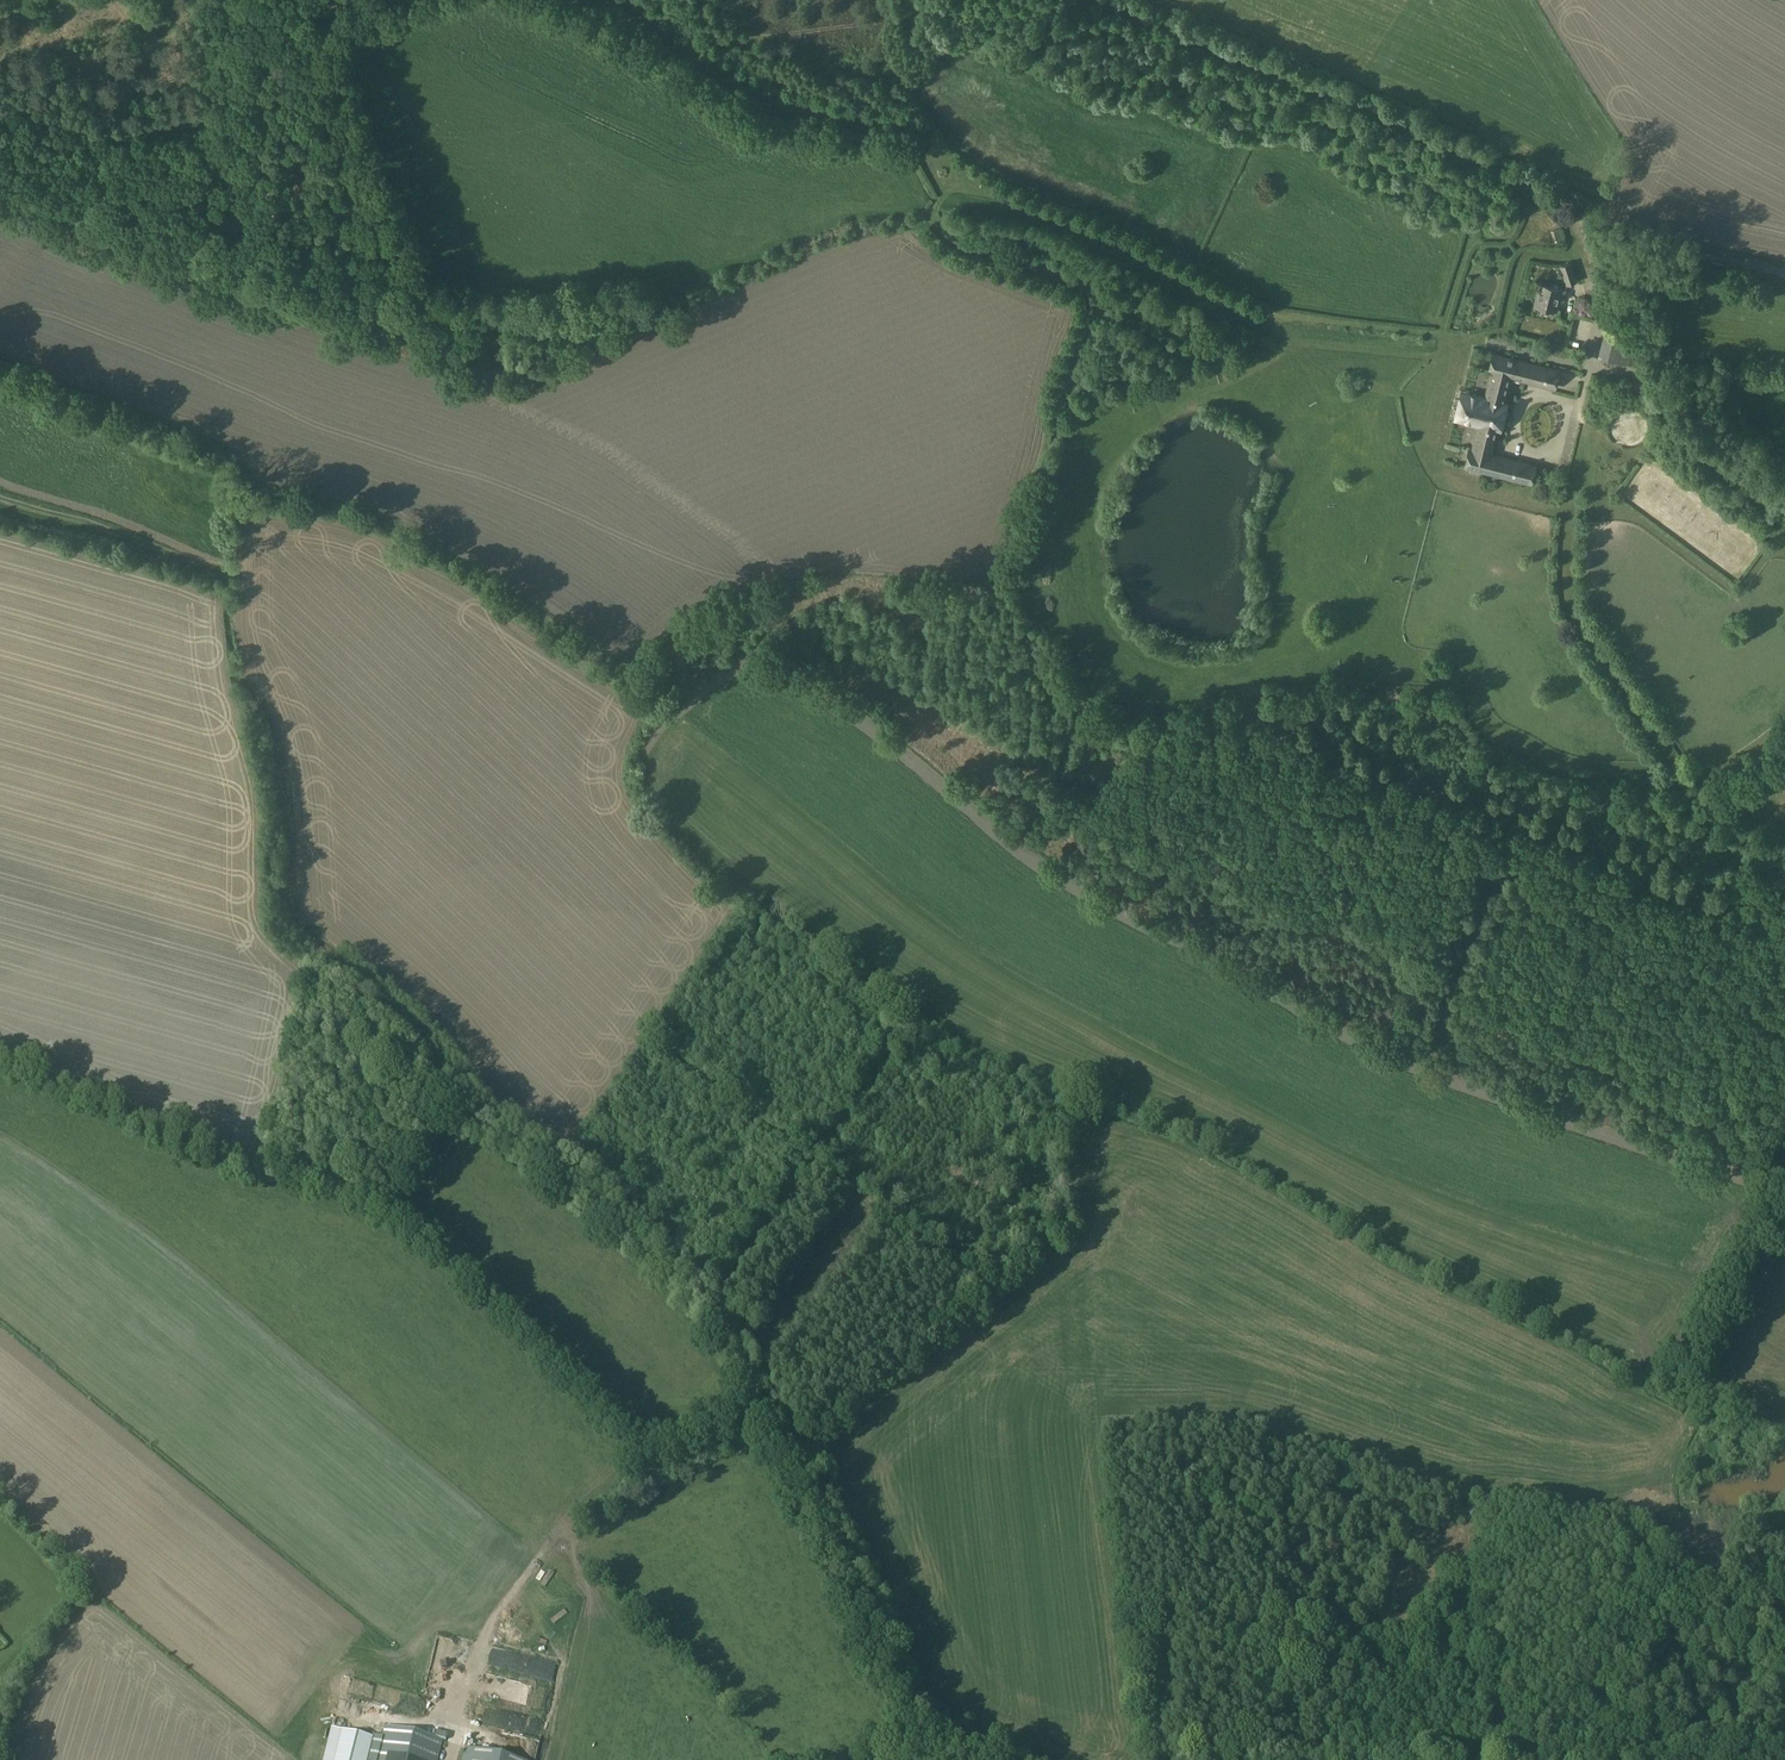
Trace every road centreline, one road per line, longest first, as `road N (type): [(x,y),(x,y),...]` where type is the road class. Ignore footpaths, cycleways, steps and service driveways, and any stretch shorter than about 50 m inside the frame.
road 1 (unclassified): [(1631,290),(1667,266),(1698,260),(1784,277)]

